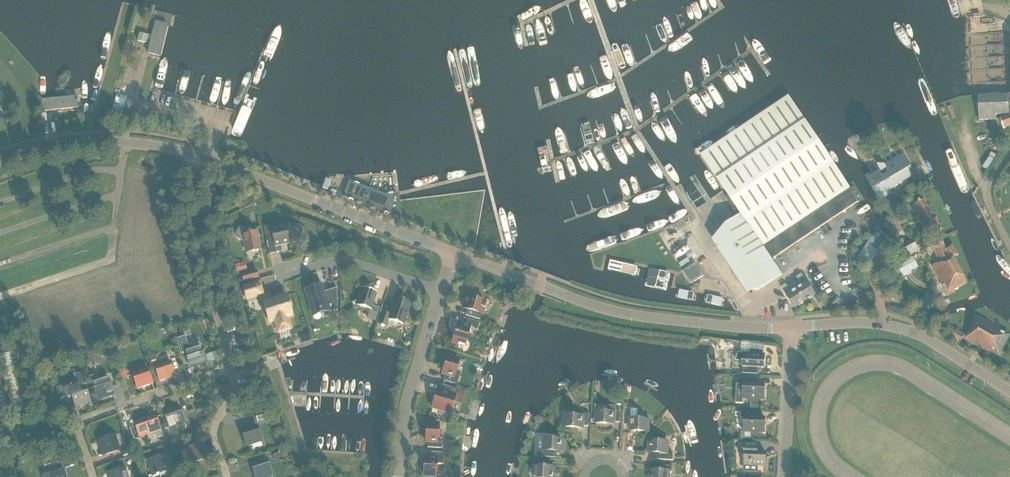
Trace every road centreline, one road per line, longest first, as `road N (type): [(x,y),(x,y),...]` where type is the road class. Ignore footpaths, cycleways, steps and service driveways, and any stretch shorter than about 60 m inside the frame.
road 1 (residential): [(792,327),(630,315),(451,252)]
road 2 (residential): [(451,252),(198,157)]
road 3 (residential): [(1009,391),(894,327),(792,327)]
road 4 (residential): [(198,157),(193,218),(231,368)]
road 5 (residential): [(231,368),(81,422),(93,476)]
road 6 (residential): [(0,162),(108,142),(198,157)]
road 7 (residential): [(439,291),(407,396),(398,476)]
road 8 (residential): [(439,291),(349,262),(281,277)]
road 9 (residential): [(792,327),(786,476)]

